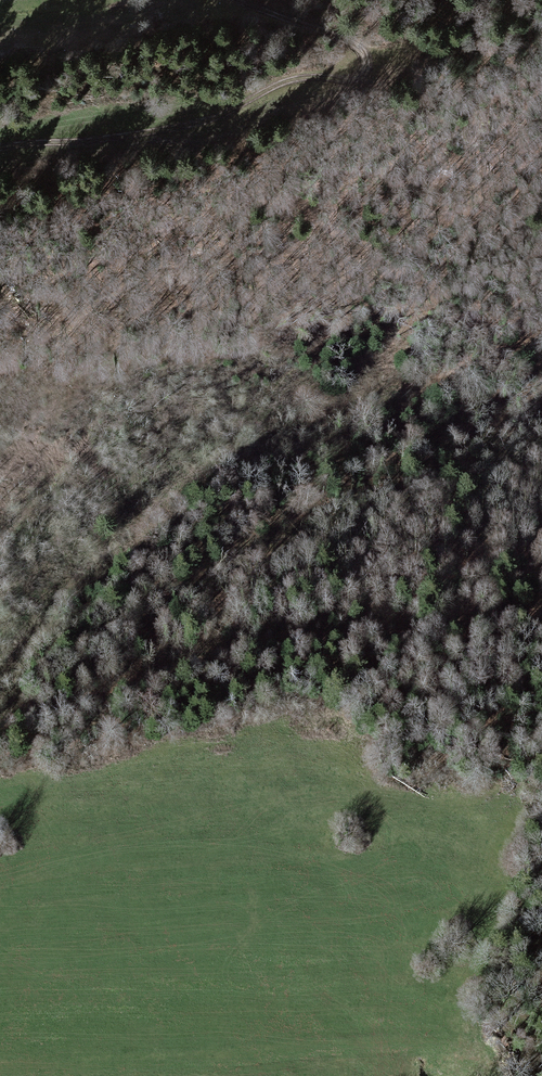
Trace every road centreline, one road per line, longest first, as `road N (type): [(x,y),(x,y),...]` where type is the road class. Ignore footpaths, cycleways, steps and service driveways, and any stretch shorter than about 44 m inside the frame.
road 1 (track): [(541,334),(460,374),(397,385),(199,470),(78,578),(0,692)]
road 2 (track): [(0,724),(212,659),(541,608)]
road 3 (track): [(0,148),(194,125),(290,81),(352,81),(362,73),(361,54),(348,43),(238,0)]

